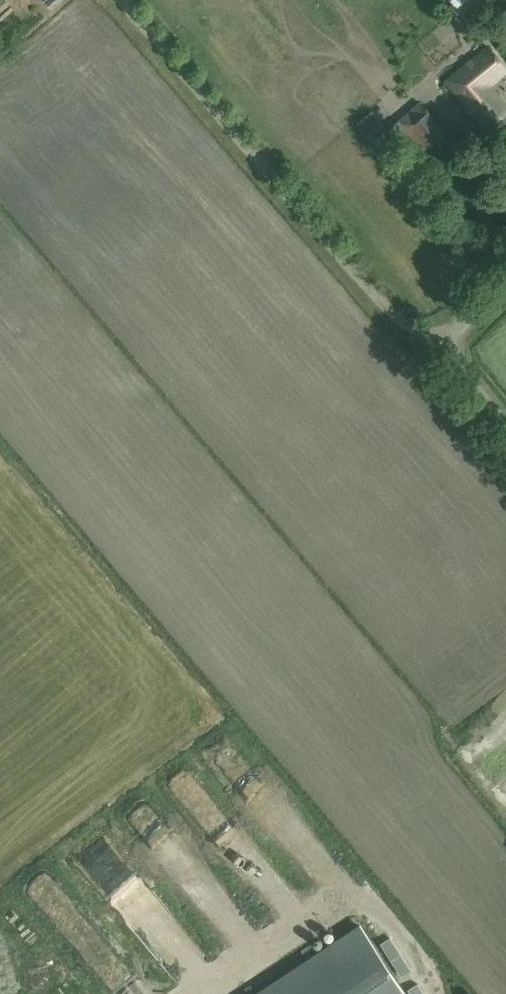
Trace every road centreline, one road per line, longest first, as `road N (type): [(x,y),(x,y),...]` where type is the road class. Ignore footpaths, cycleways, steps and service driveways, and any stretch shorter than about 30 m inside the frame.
road 1 (unclassified): [(505,425),(442,344),(505,282)]

